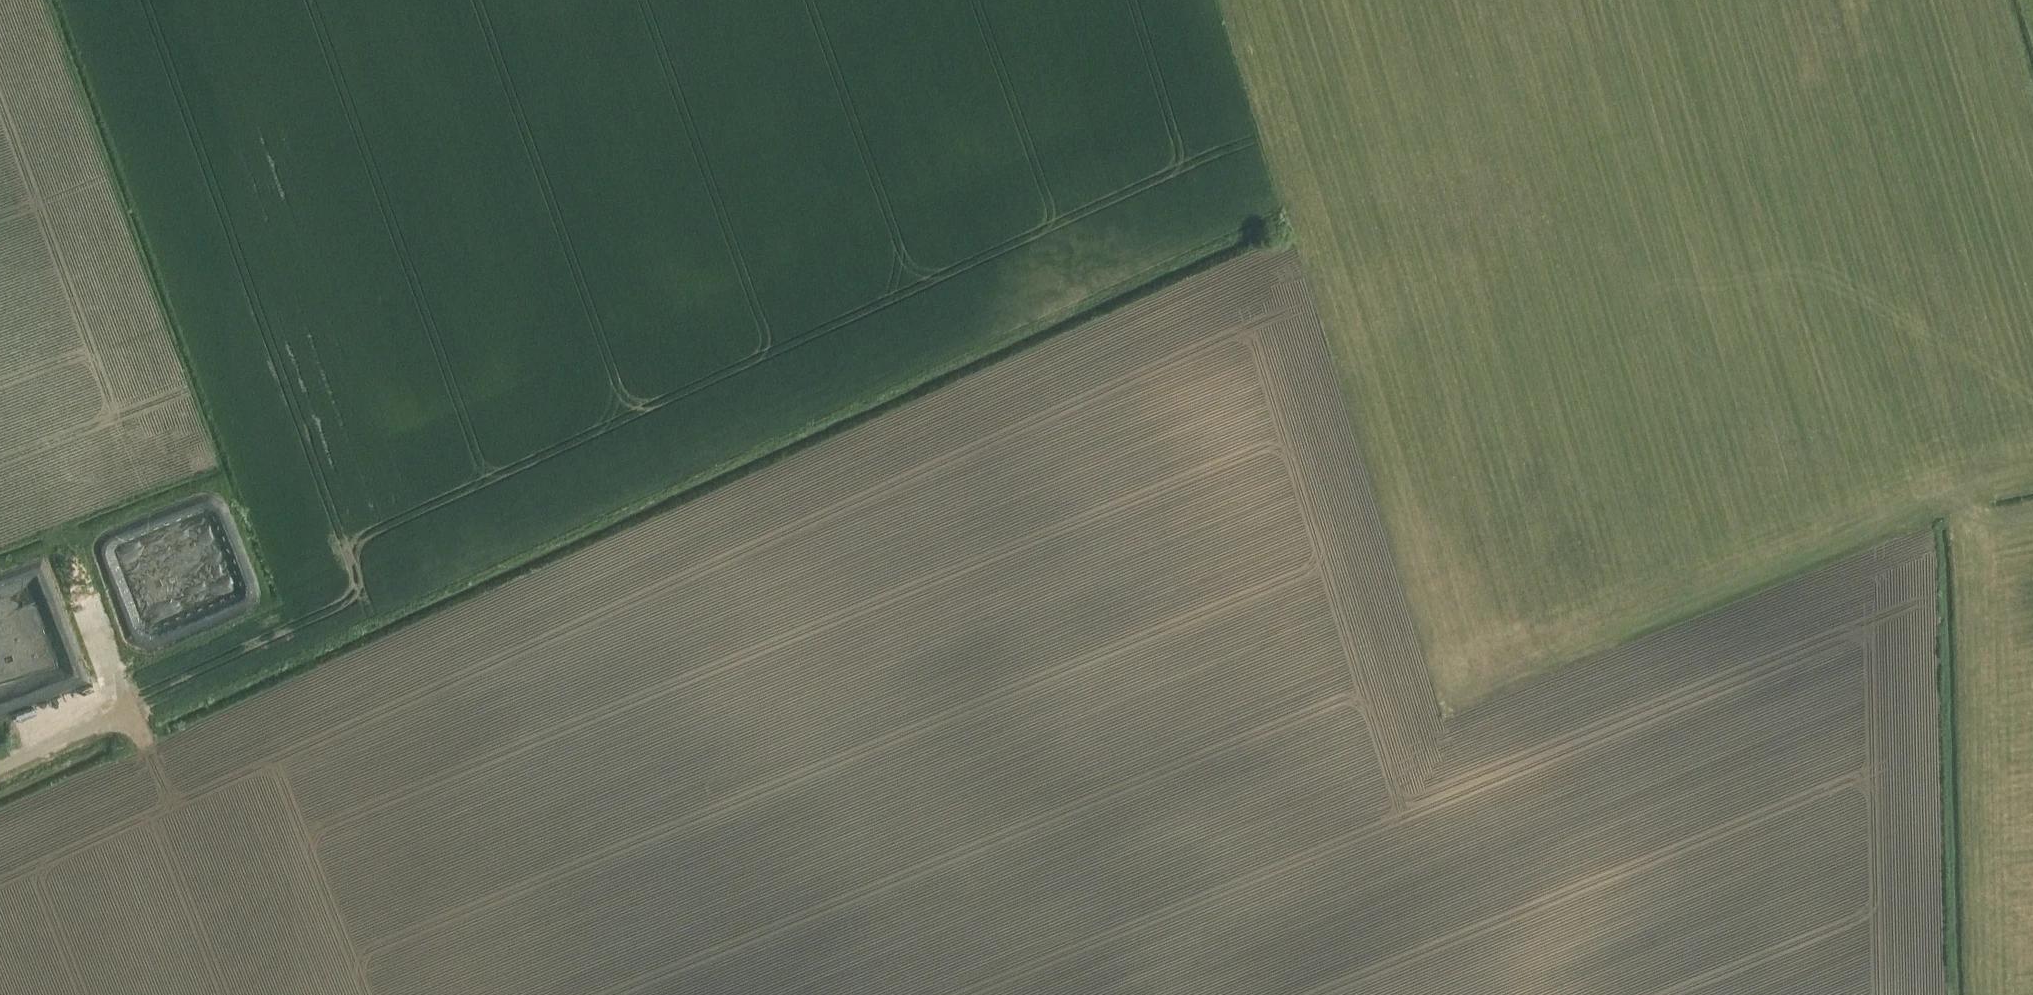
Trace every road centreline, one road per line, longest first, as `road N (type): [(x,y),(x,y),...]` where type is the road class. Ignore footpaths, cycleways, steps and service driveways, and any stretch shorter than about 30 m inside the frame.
road 1 (unclassified): [(0,773),(114,714),(124,683)]

